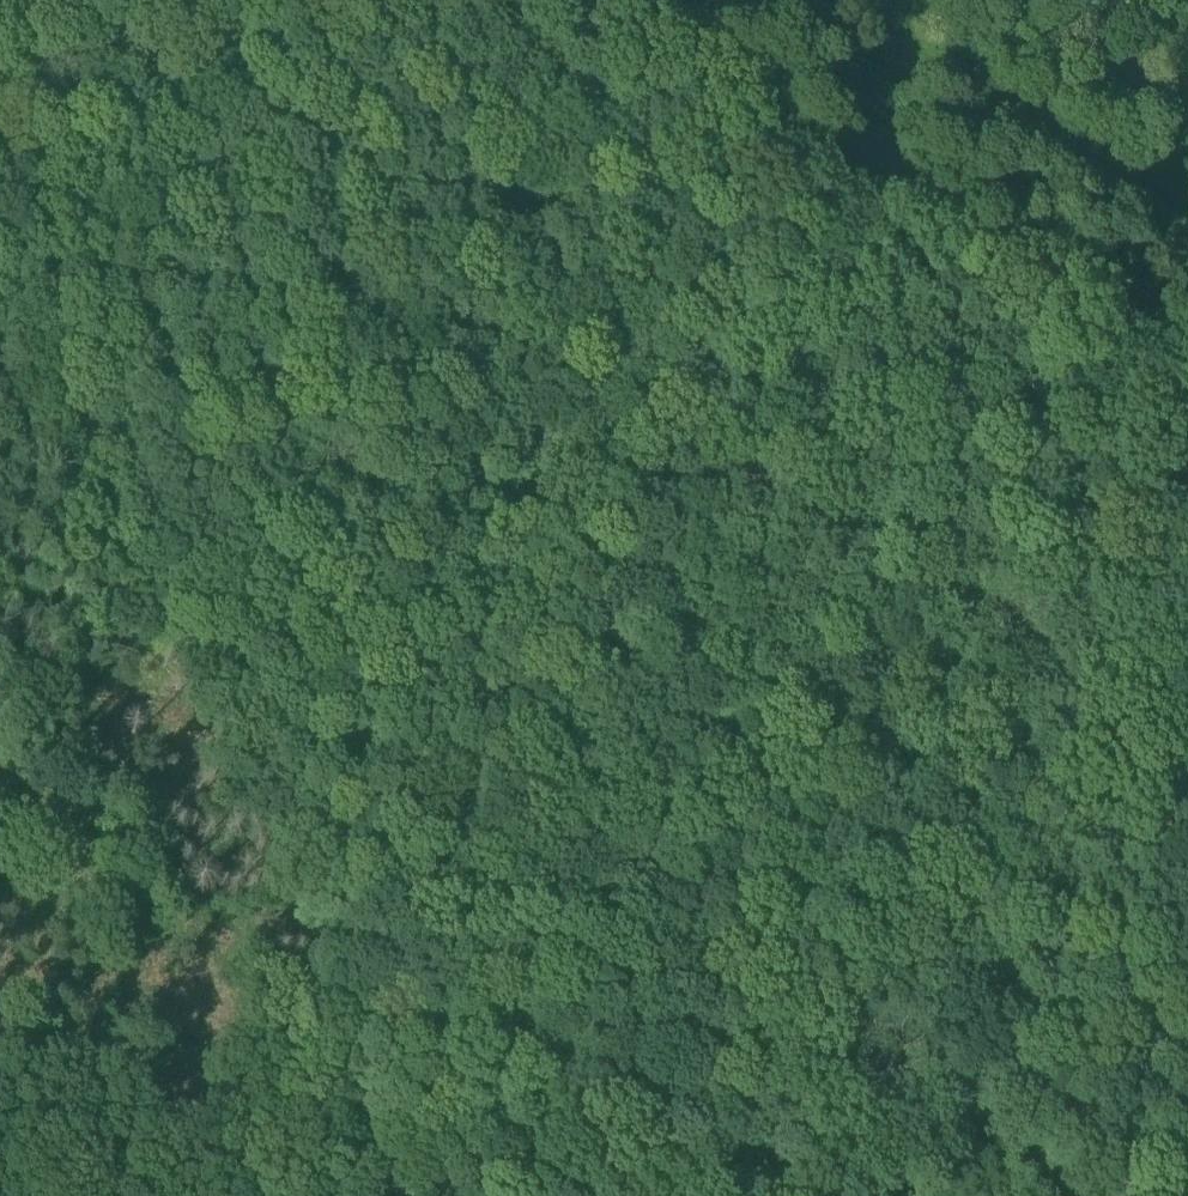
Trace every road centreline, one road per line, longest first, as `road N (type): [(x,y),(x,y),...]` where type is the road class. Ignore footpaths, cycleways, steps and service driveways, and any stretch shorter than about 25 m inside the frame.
road 1 (secondary): [(1187,358),(663,0)]
road 2 (track): [(981,1000),(1042,955),(1132,827),(1187,777)]

